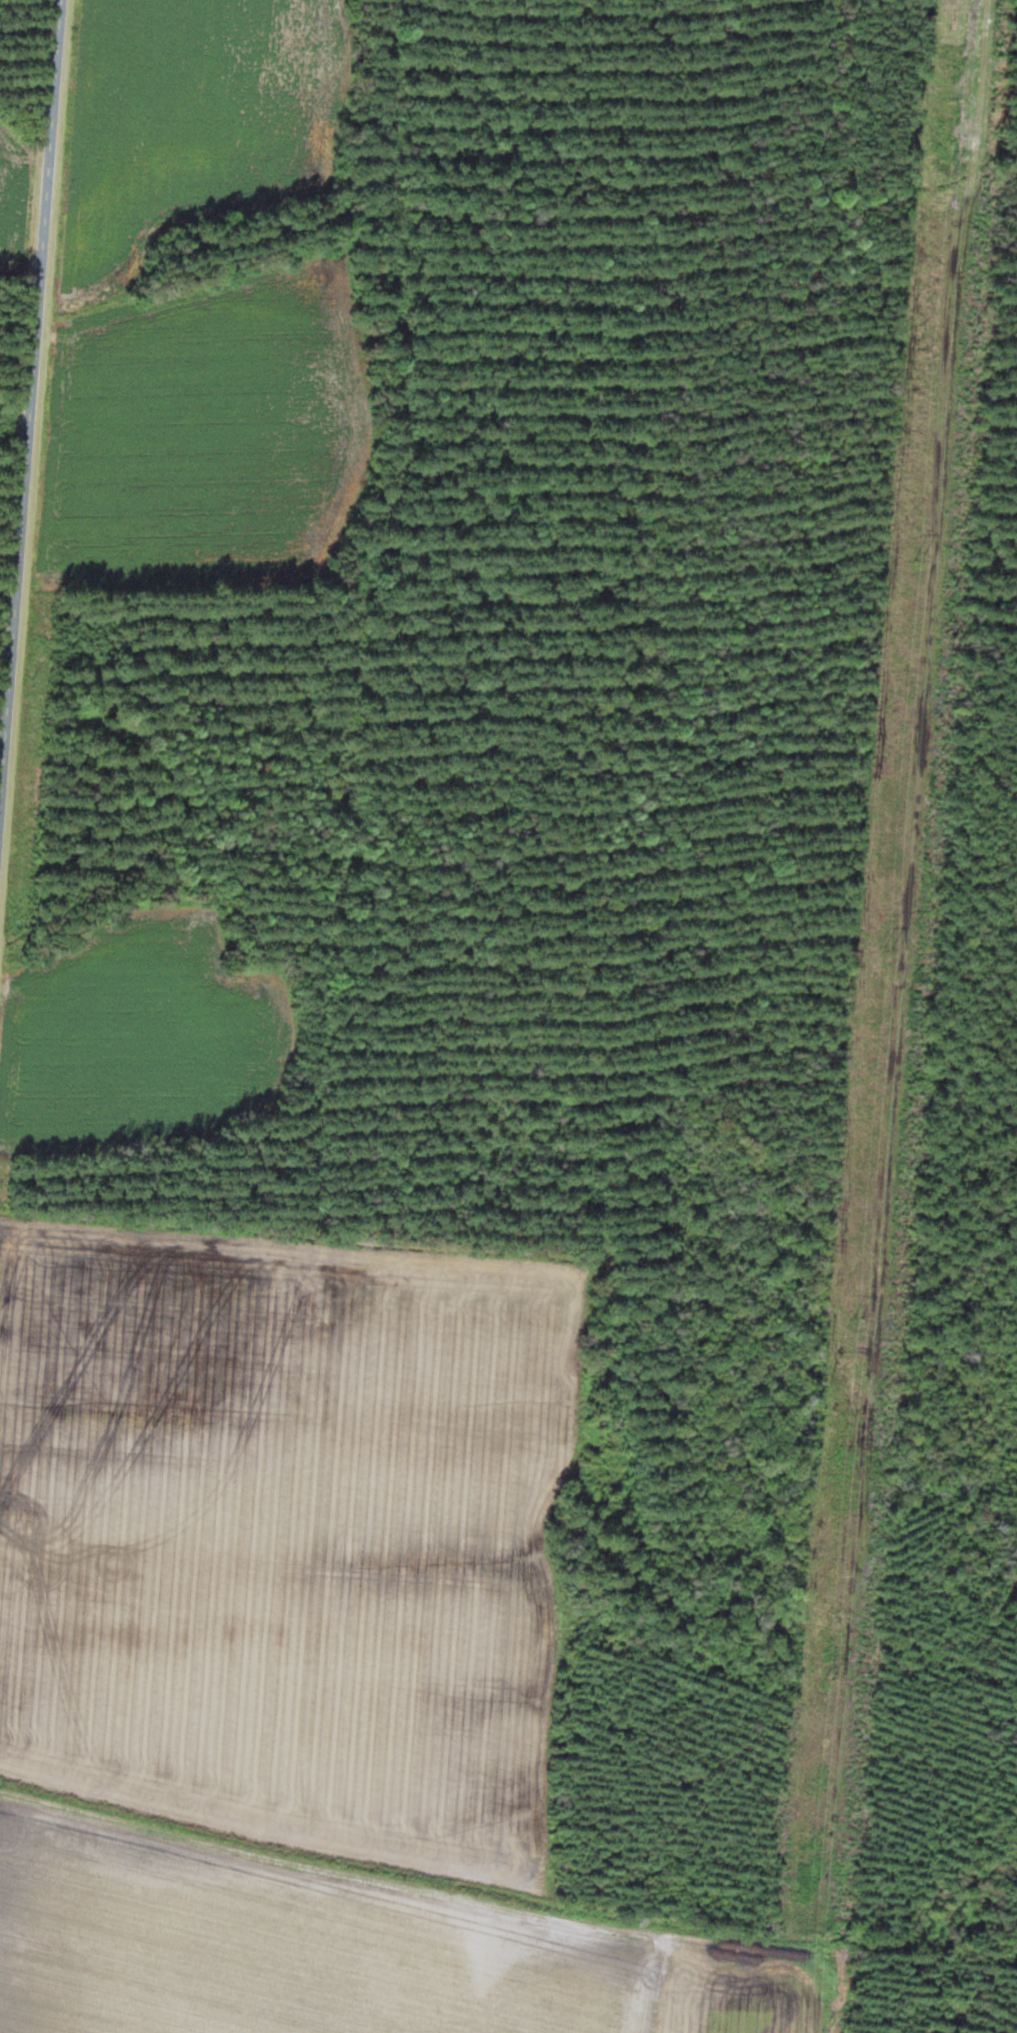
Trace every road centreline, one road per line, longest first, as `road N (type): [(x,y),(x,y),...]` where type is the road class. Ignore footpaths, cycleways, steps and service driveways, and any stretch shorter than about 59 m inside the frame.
road 1 (residential): [(0,887),(67,0)]

